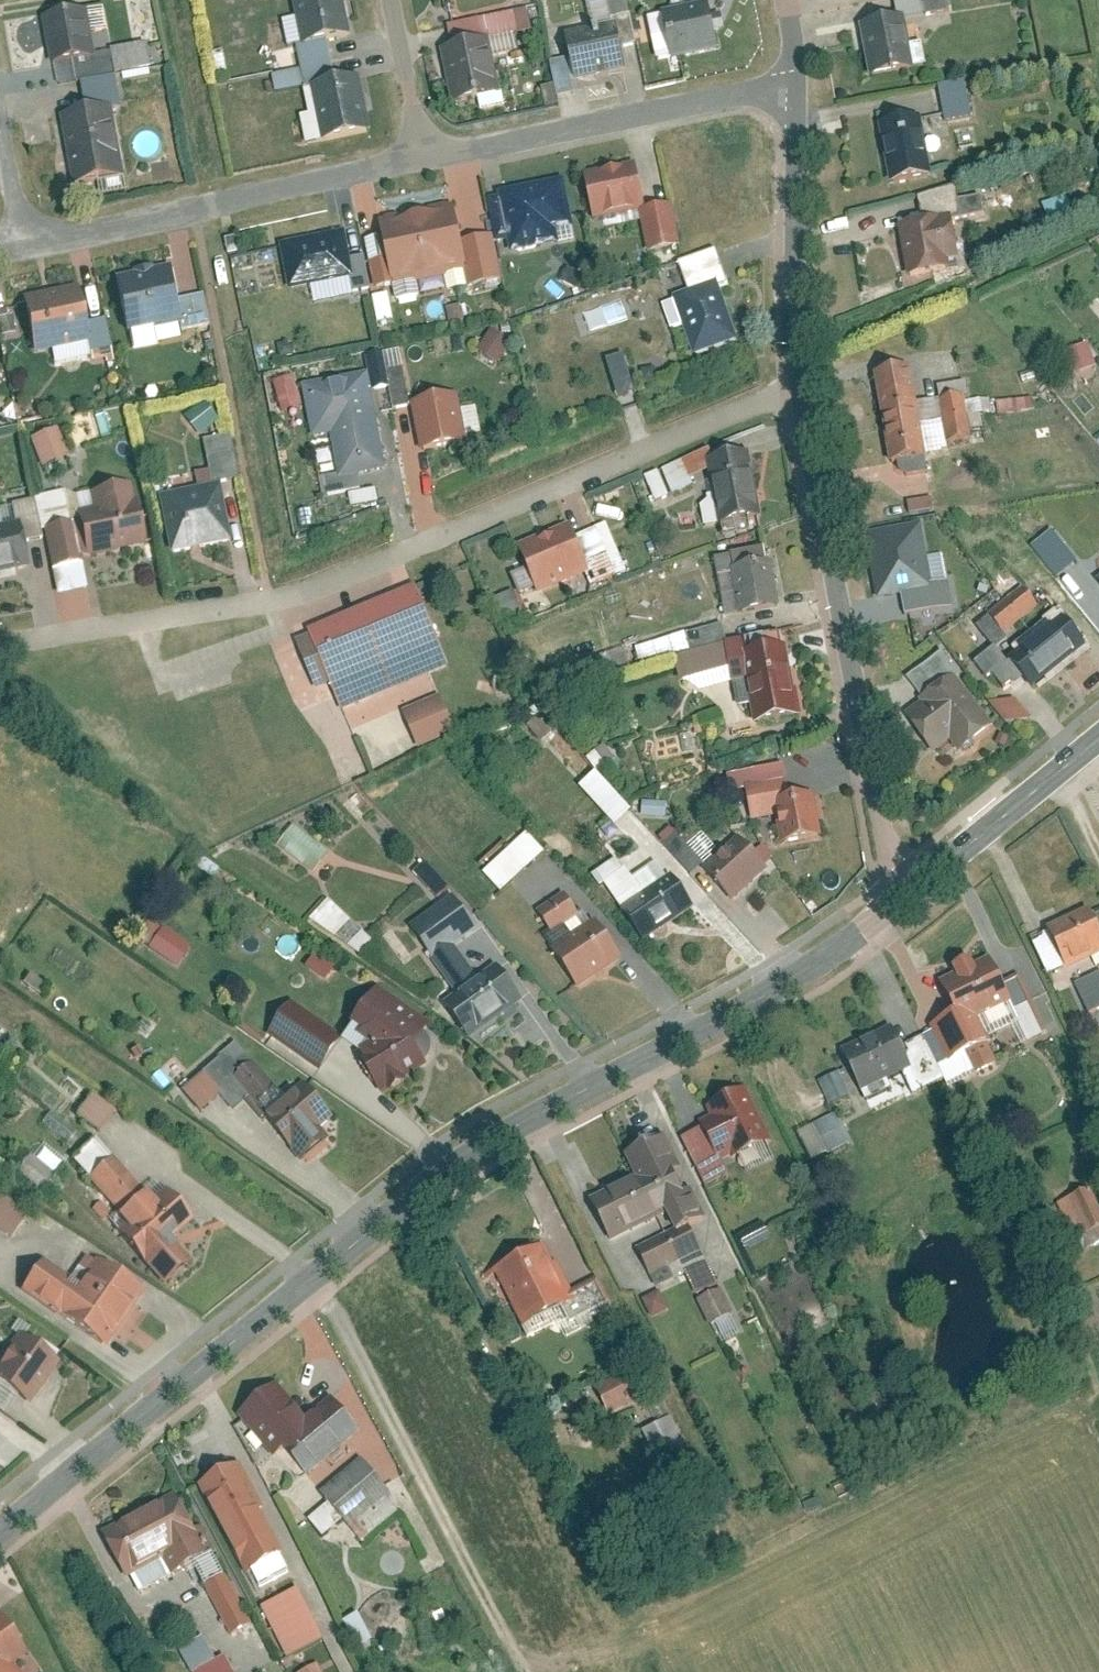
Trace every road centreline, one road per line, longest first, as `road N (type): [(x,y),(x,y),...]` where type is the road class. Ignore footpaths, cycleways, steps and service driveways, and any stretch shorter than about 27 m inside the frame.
road 1 (residential): [(0,1534),(447,1173),(538,1116),(731,1021),(915,884)]
road 2 (residential): [(0,645),(300,596),(797,392)]
road 3 (residential): [(915,884),(882,815),(797,392)]
road 4 (residential): [(432,160),(26,244)]
road 5 (residential): [(795,88),(432,160)]
road 6 (residential): [(797,392),(795,88)]
road 7 (residential): [(915,884),(1098,737)]
road 8 (residential): [(432,160),(399,0)]
road 9 (residential): [(0,102),(26,244)]

